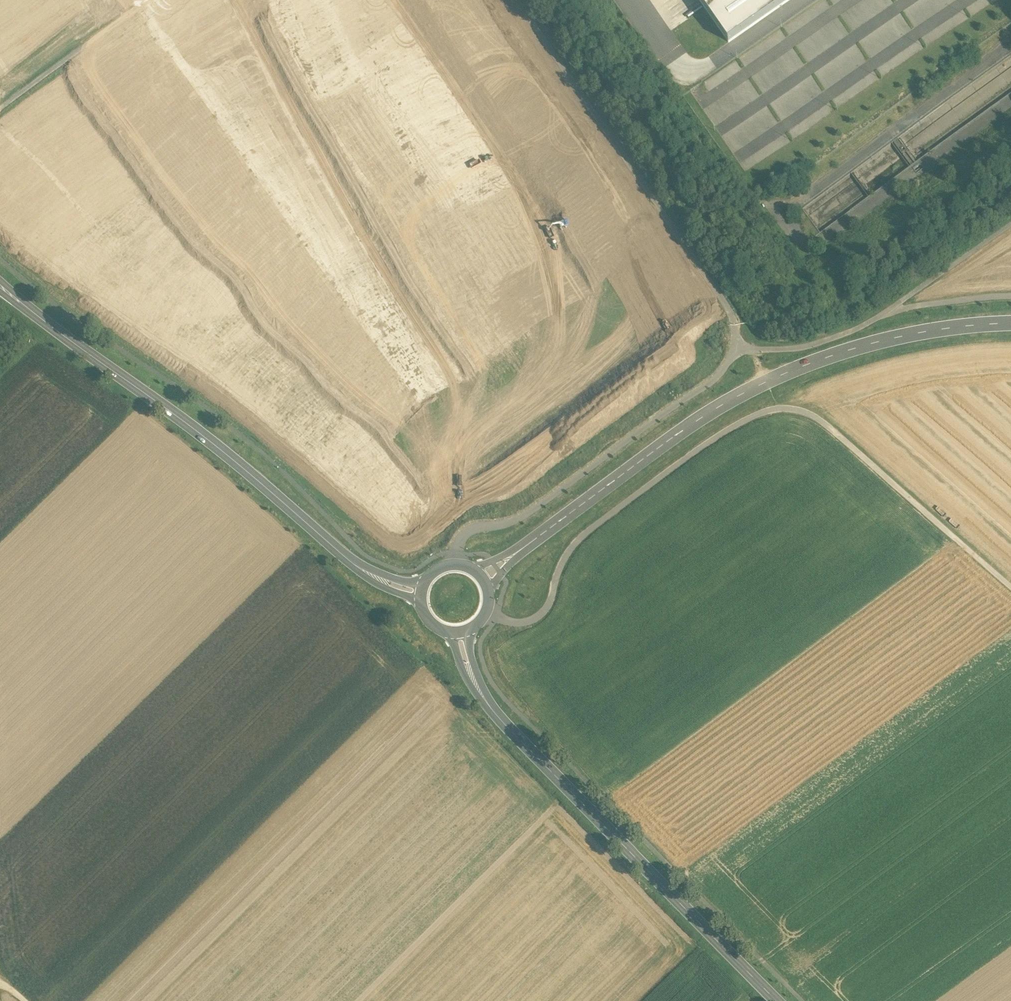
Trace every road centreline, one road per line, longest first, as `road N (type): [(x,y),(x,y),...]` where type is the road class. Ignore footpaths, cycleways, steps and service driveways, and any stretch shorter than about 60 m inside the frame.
road 1 (track): [(518,0),(729,307),(734,347),(709,383),(519,517),(467,530),(454,554)]
road 2 (secondary): [(482,578),(715,409),(779,377),(887,338),(1010,321)]
road 3 (secondary): [(420,593),(364,574),(206,439),(0,286)]
road 4 (secondary): [(777,1000),(497,717),(473,681),(460,632)]
road 5 (track): [(816,417),(775,409),(723,434),(586,533),(565,557),(548,608),(531,622),(495,617)]
road 6 (track): [(1010,222),(862,327),(809,346),(734,347)]
road 7 (track): [(816,417),(1010,588)]
road 8 (track): [(1010,297),(862,327)]

